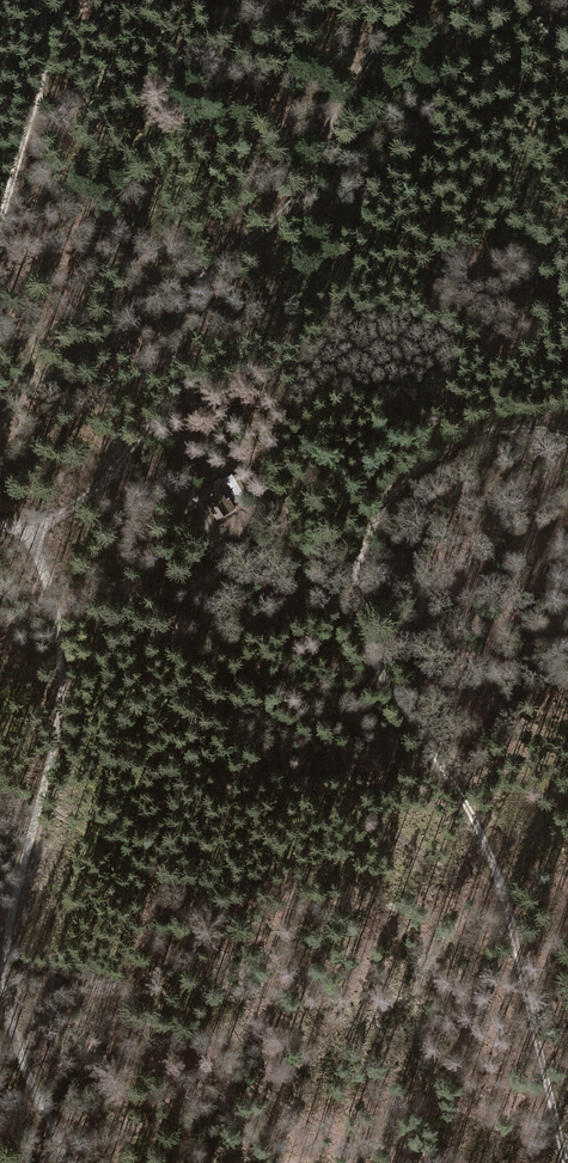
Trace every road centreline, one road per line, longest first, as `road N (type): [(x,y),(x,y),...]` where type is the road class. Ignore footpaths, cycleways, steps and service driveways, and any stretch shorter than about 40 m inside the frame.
road 1 (track): [(567,437),(513,430),(429,460),(370,528),(357,572),(360,630),(490,861),(567,1162)]
road 2 (track): [(61,1162),(18,1050),(6,987),(5,937),(58,728),(66,663),(60,606),(22,522)]
road 3 (track): [(419,0),(366,65),(300,193),(186,298),(147,430),(109,478)]
road 4 (track): [(357,572),(223,535),(185,494),(109,478)]
road 5 (track): [(0,226),(24,167),(47,55),(44,0)]
road 6 (track): [(109,478),(60,512),(0,519)]

